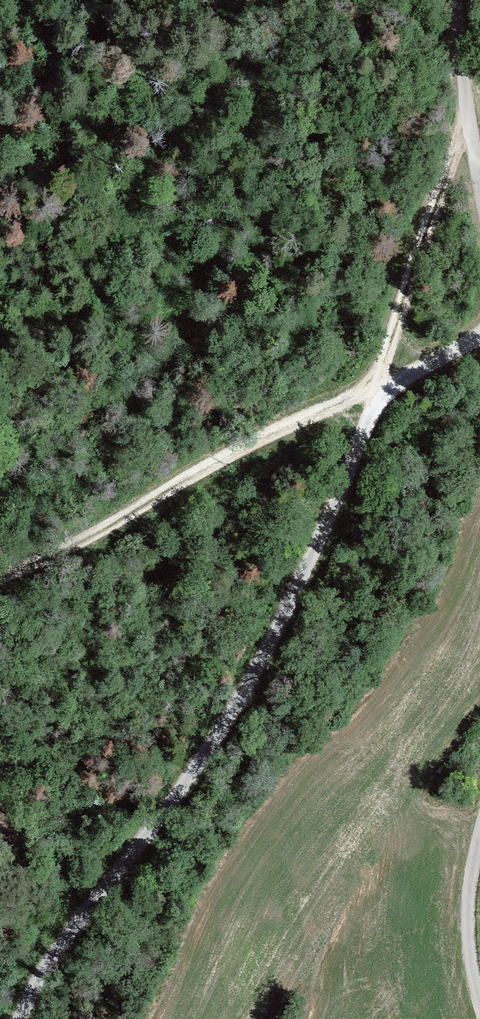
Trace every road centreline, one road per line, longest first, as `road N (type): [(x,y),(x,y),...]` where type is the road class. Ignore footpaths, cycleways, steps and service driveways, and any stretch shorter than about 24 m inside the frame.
road 1 (track): [(462,63),(467,135),(310,562),(225,729),(49,962),(28,1018)]
road 2 (track): [(0,578),(110,530),(275,434),(479,336)]
road 3 (track): [(479,996),(468,938),(479,840)]

